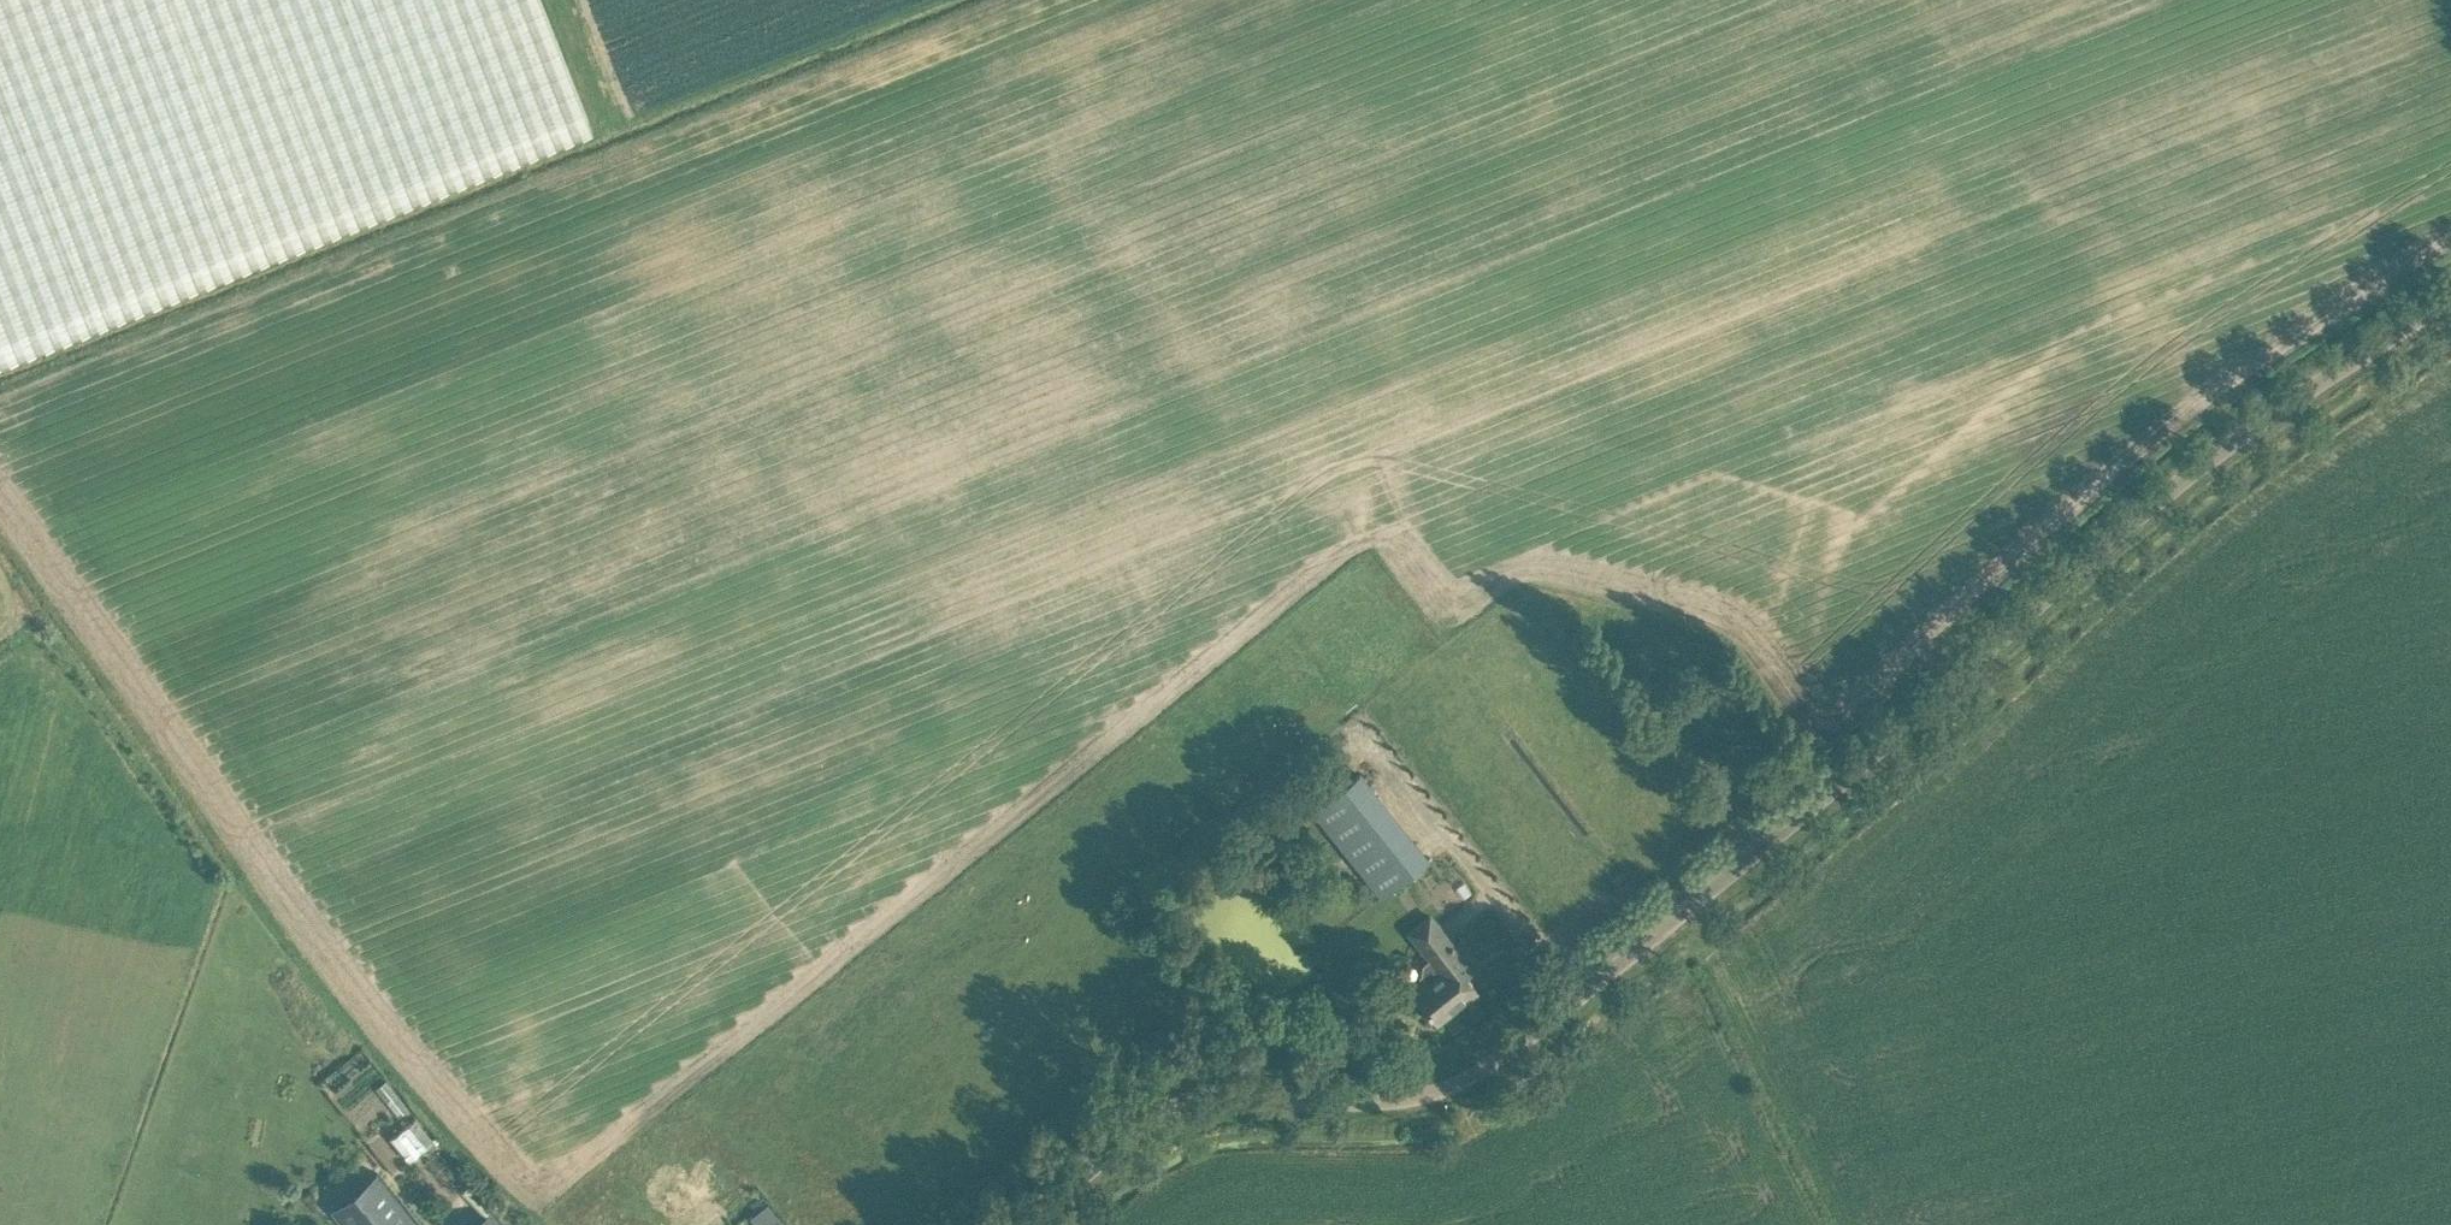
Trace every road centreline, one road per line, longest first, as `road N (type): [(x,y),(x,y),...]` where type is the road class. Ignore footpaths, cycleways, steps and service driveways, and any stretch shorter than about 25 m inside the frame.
road 1 (unclassified): [(1022,1224),(1098,1162),(1200,1108),(1260,1098),(1376,1102),(1477,1073),(1658,934),(2192,473),(2450,297)]

